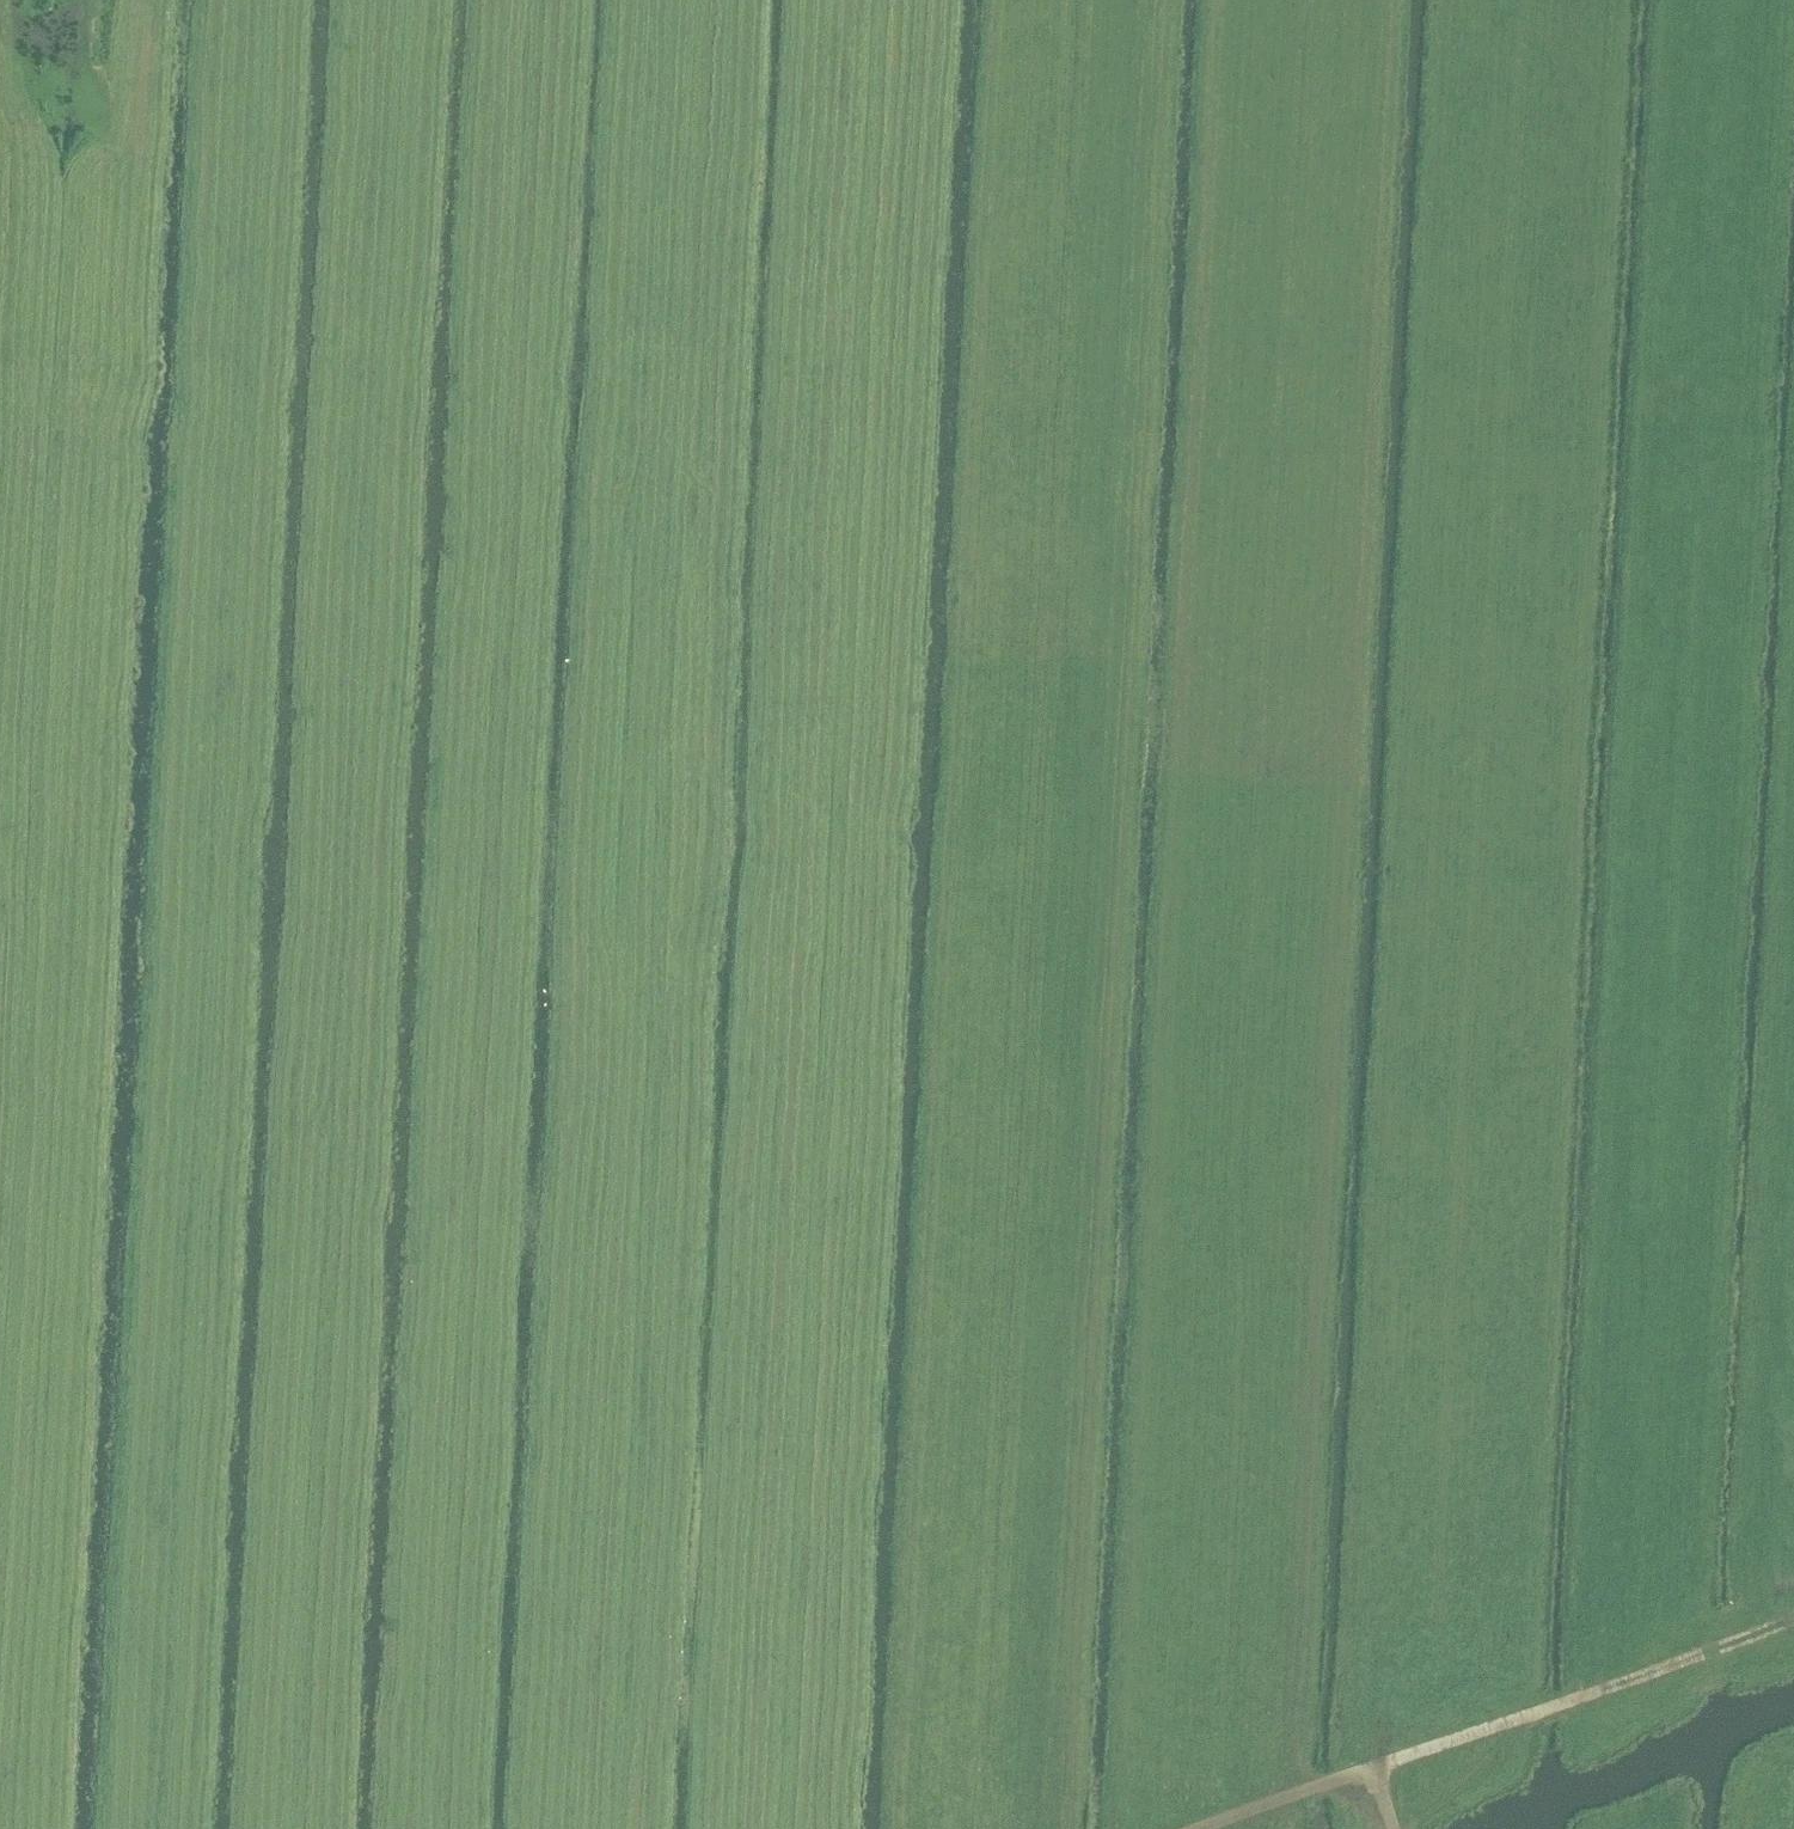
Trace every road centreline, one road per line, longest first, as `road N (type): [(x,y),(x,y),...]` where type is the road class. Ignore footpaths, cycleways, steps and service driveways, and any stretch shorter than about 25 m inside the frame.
road 1 (track): [(1196,1828),(1750,1633)]

